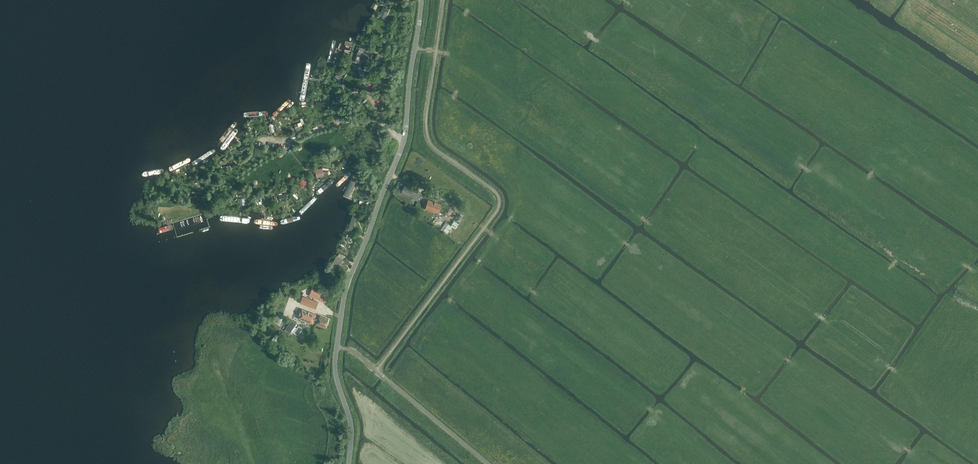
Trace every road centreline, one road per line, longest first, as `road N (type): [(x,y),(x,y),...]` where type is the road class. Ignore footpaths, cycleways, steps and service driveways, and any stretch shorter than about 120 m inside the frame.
road 1 (tertiary): [(349,463),(351,422),(335,368),(345,294),(403,140)]
road 2 (unclassified): [(259,139),(296,139),(358,120),(379,122),(403,140)]
road 3 (tertiary): [(403,140),(421,0)]

